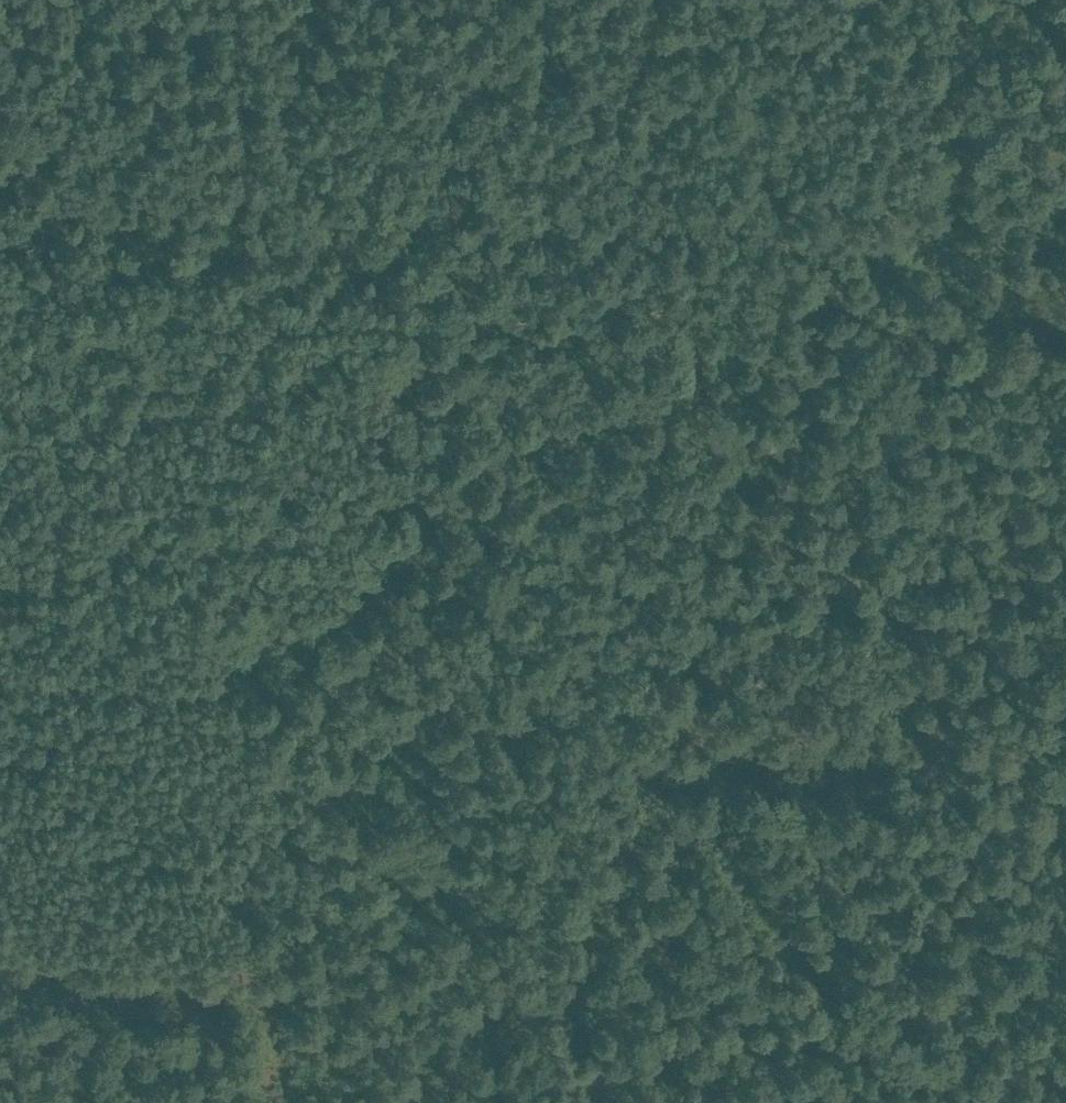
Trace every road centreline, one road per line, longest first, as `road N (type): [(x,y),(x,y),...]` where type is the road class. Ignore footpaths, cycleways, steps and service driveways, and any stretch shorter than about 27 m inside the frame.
road 1 (track): [(595,1102),(568,1012),(0,947)]

